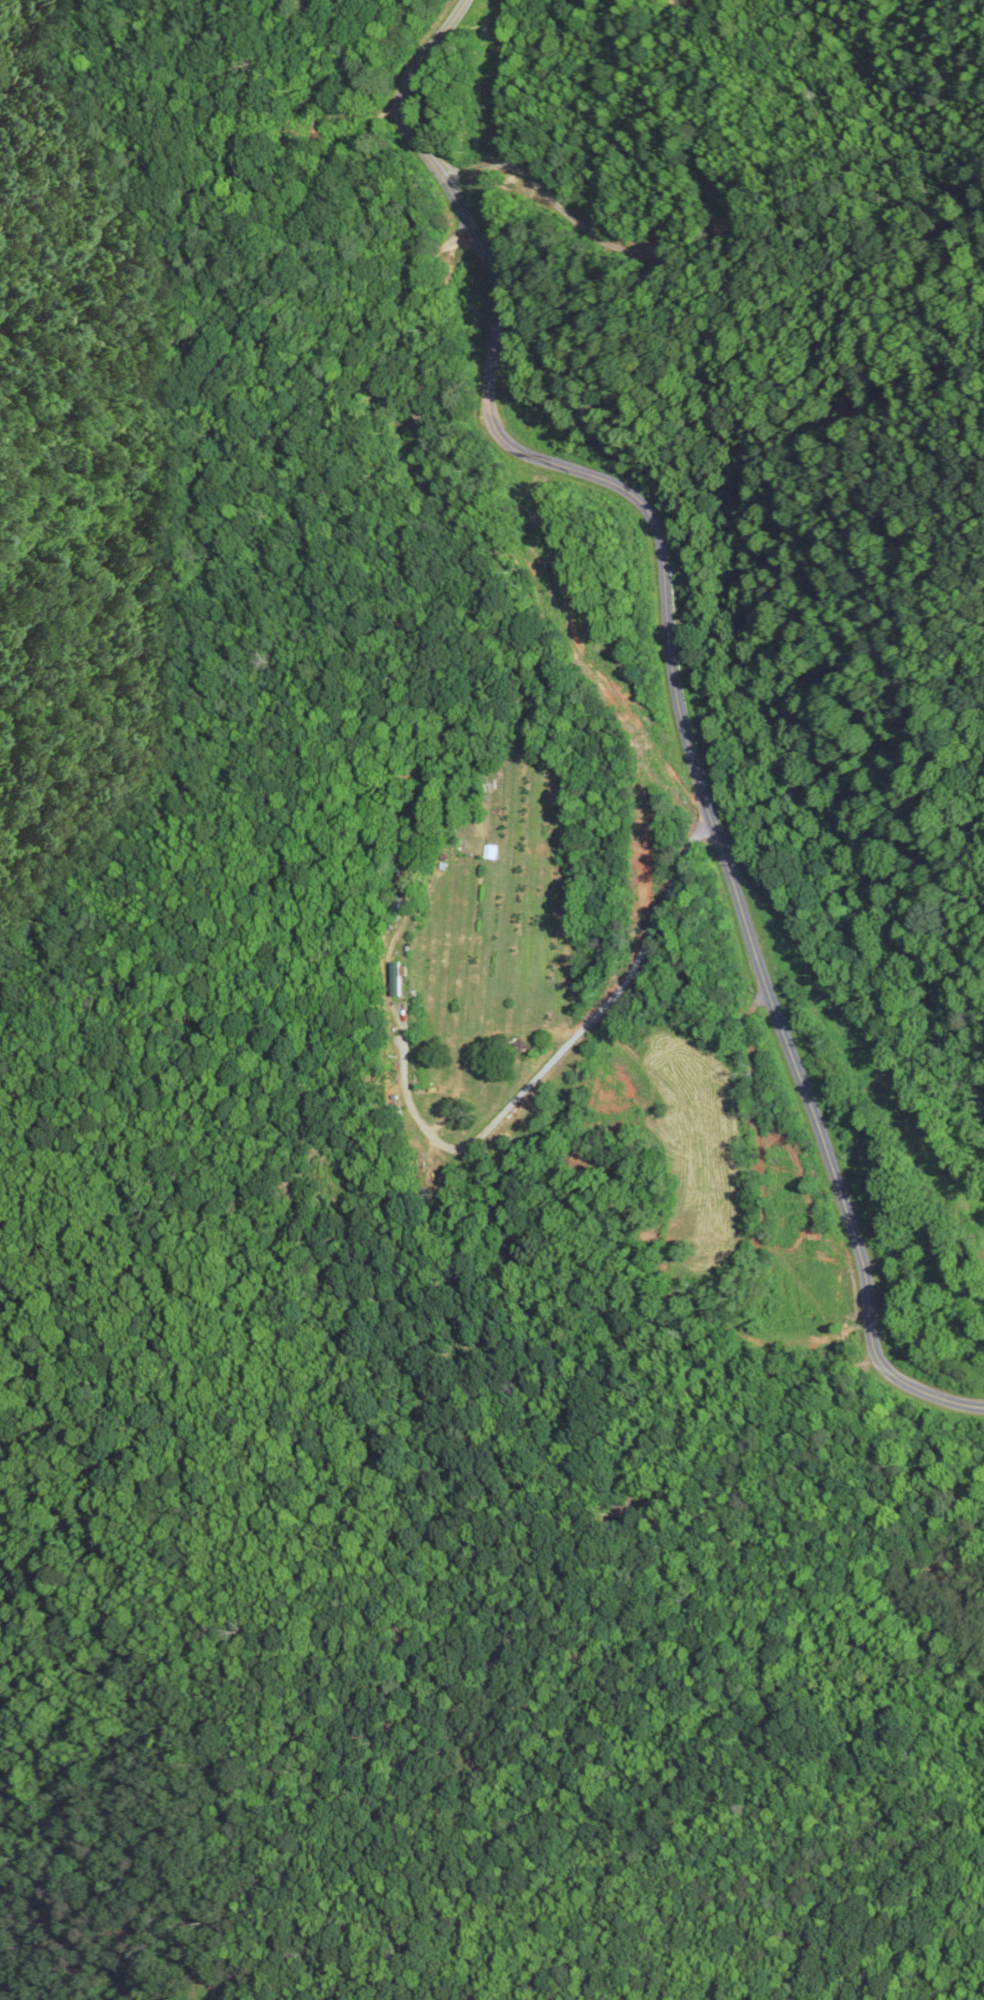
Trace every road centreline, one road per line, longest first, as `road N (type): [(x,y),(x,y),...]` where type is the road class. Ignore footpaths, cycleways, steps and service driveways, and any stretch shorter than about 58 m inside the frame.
road 1 (residential): [(983,1410),(918,1396),(877,1362),(869,1343),(873,1263),(762,995),(683,729),(657,523),(634,495),(542,465),(496,435),(487,371),(506,294),(497,262),(471,228)]
road 2 (residential): [(471,228),(402,120),(400,97),(465,0)]

